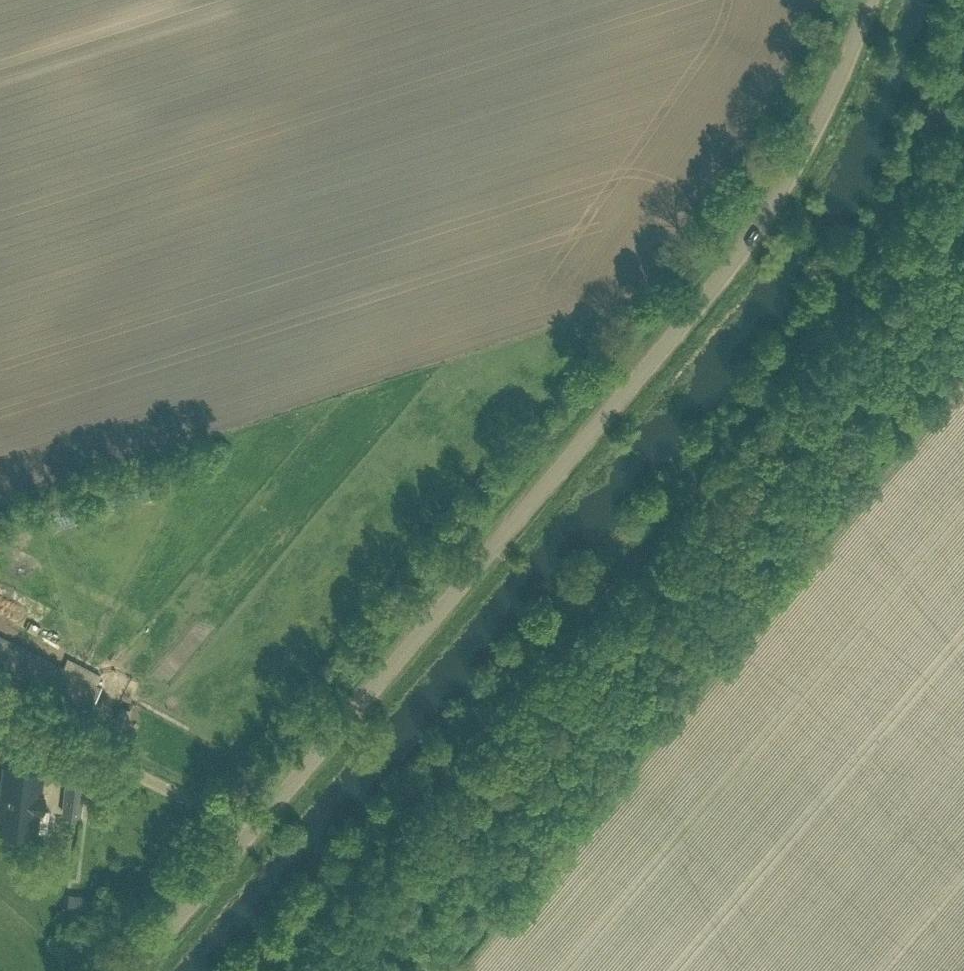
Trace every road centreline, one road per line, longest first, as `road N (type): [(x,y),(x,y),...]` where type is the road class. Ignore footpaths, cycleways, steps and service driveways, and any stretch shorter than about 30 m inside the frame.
road 1 (unclassified): [(132,970),(719,282),(829,103),(870,0)]
road 2 (track): [(963,39),(935,139),(853,278),(279,970)]

